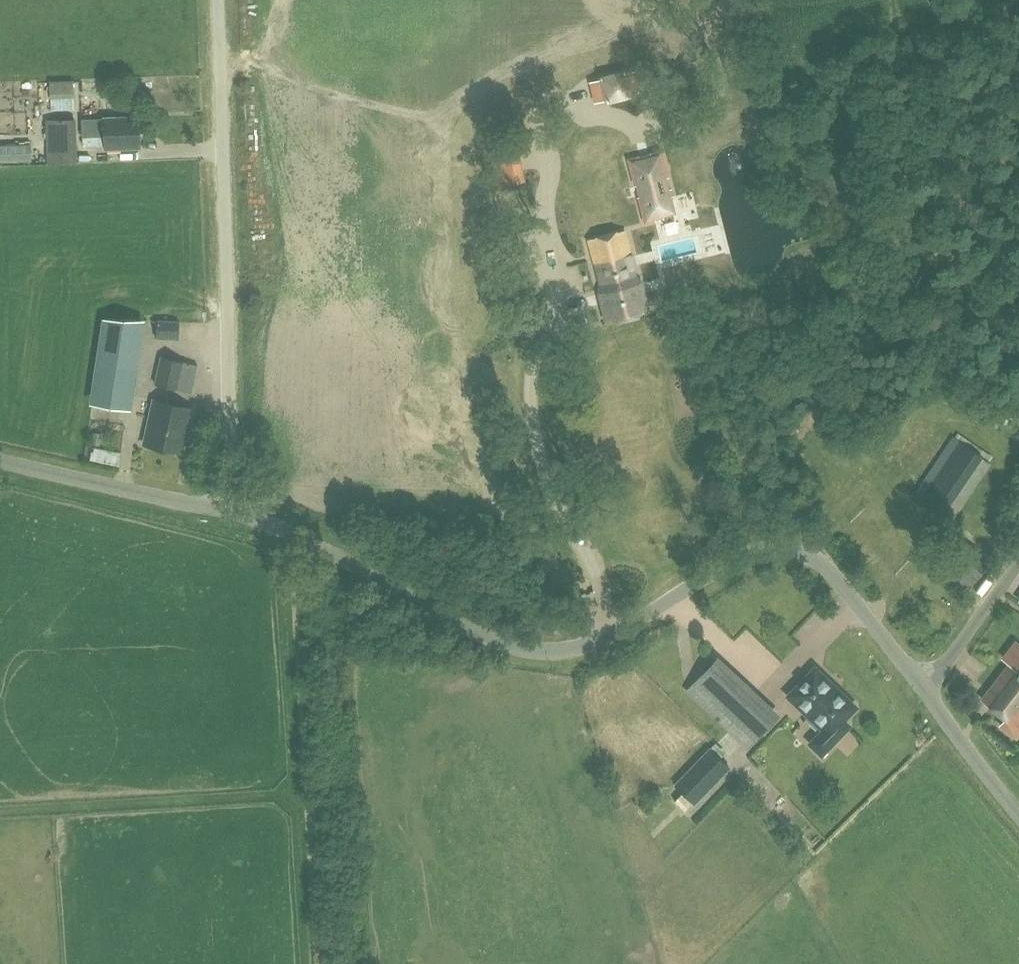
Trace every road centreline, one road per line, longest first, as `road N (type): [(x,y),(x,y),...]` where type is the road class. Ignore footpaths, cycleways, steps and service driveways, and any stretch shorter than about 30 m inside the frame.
road 1 (unclassified): [(1018,808),(809,555),(776,549),(740,558),(605,641),(529,652),(279,525),(235,513)]
road 2 (unclassified): [(235,513),(218,0)]
road 3 (unclassified): [(235,513),(0,459)]
road 4 (track): [(927,692),(1018,562)]

